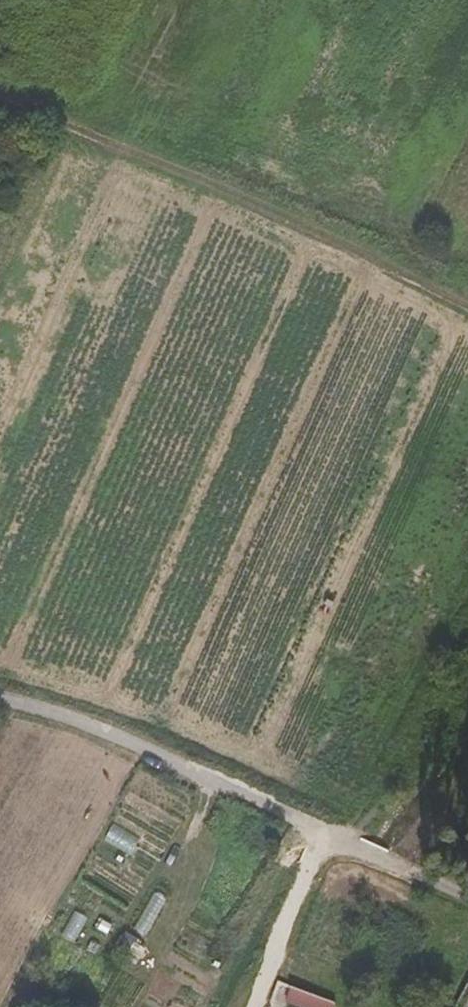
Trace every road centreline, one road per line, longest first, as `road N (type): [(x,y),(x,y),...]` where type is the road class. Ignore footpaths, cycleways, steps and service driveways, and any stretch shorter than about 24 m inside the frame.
road 1 (track): [(467,892),(74,713),(0,698)]
road 2 (track): [(322,831),(249,1006)]

